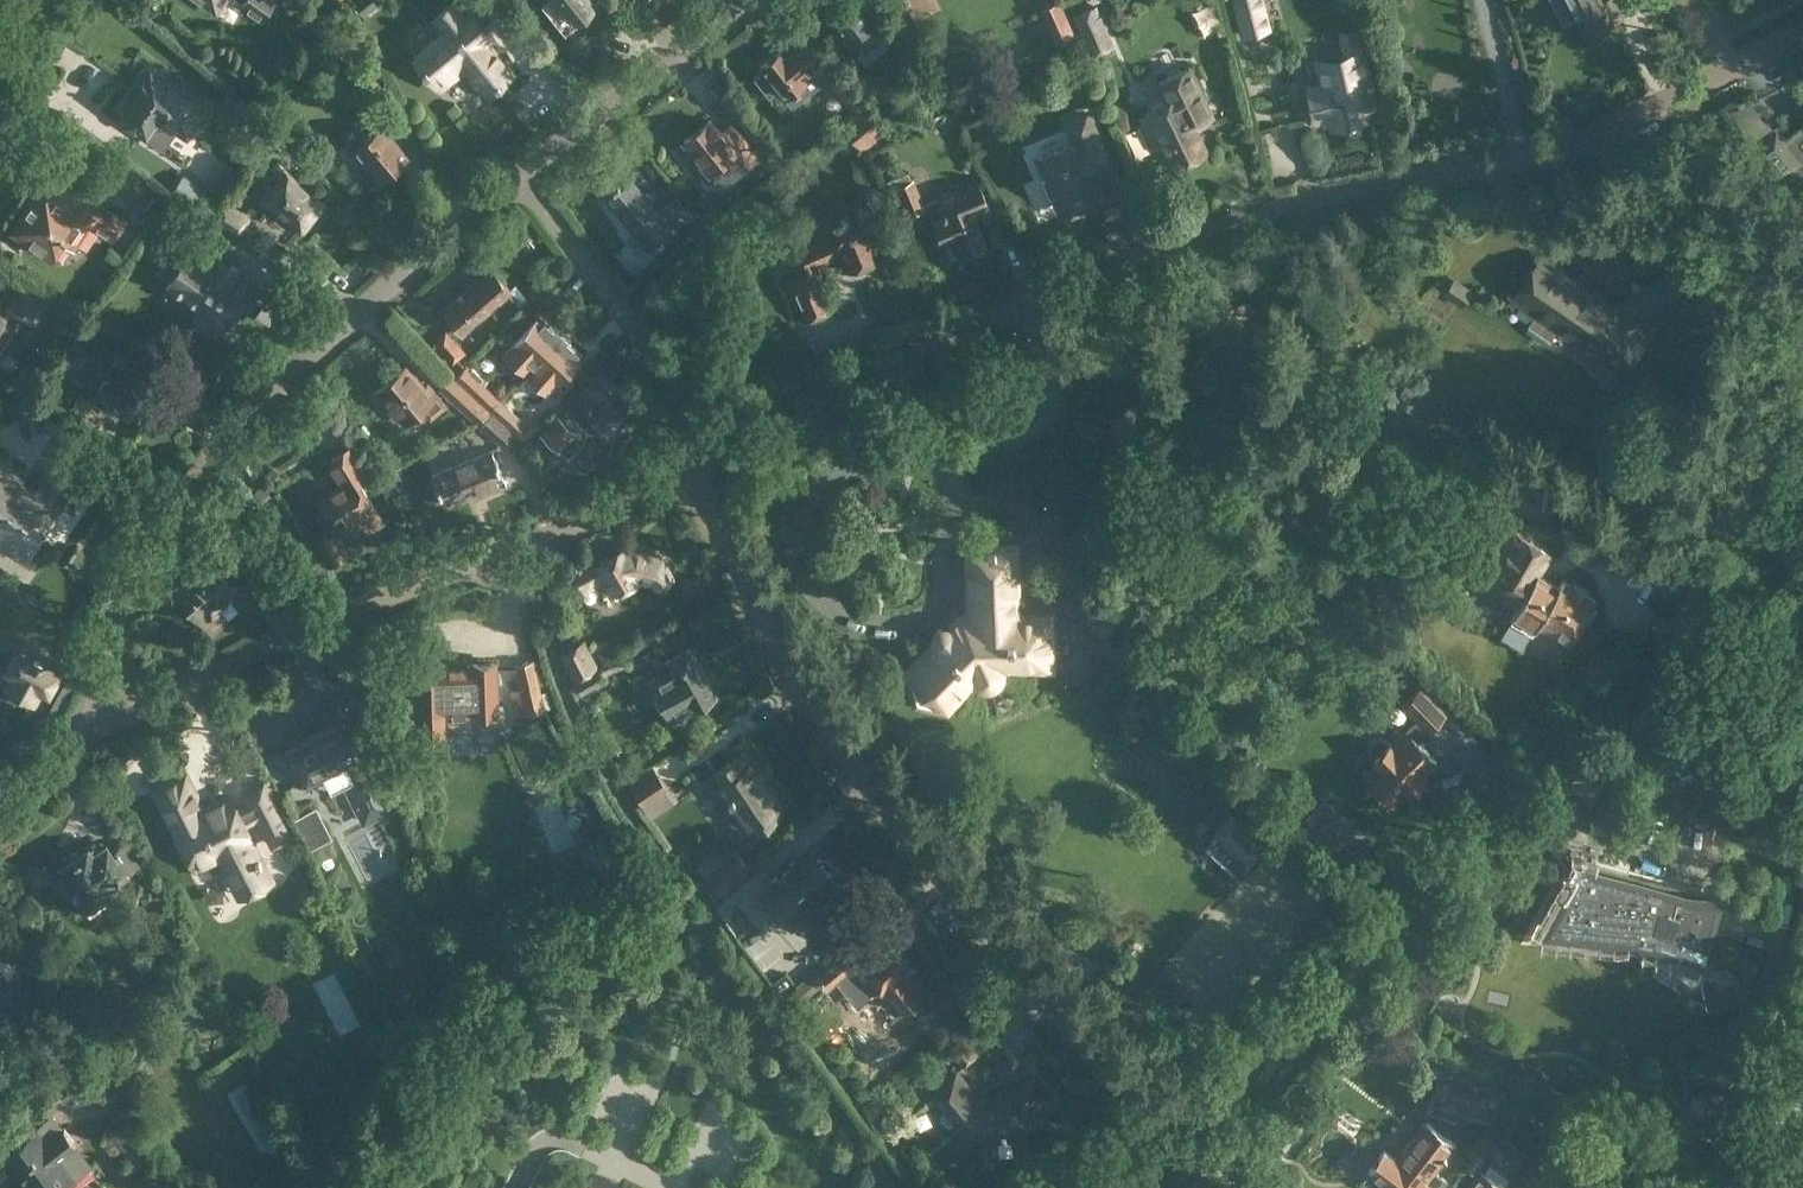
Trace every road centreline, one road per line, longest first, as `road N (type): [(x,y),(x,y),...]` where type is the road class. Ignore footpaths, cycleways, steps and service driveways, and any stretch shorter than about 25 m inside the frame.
road 1 (residential): [(700,416),(1028,284),(1258,211),(1553,137),(1802,18)]
road 2 (residential): [(1217,1156),(984,913),(706,532),(671,458)]
road 3 (residential): [(124,706),(121,632),(147,550),(178,493),(373,283),(519,172)]
road 4 (track): [(1514,806),(1590,793),(1654,703),(1709,556),(1802,398)]
road 5 (residential): [(124,706),(259,636),(546,540)]
road 6 (residential): [(657,847),(578,728),(548,649),(546,540)]
road 7 (residential): [(700,416),(519,172)]
road 8 (residential): [(519,172),(725,0)]
road 9 (residential): [(0,792),(124,706)]
road 10 (residential): [(546,540),(671,458)]

